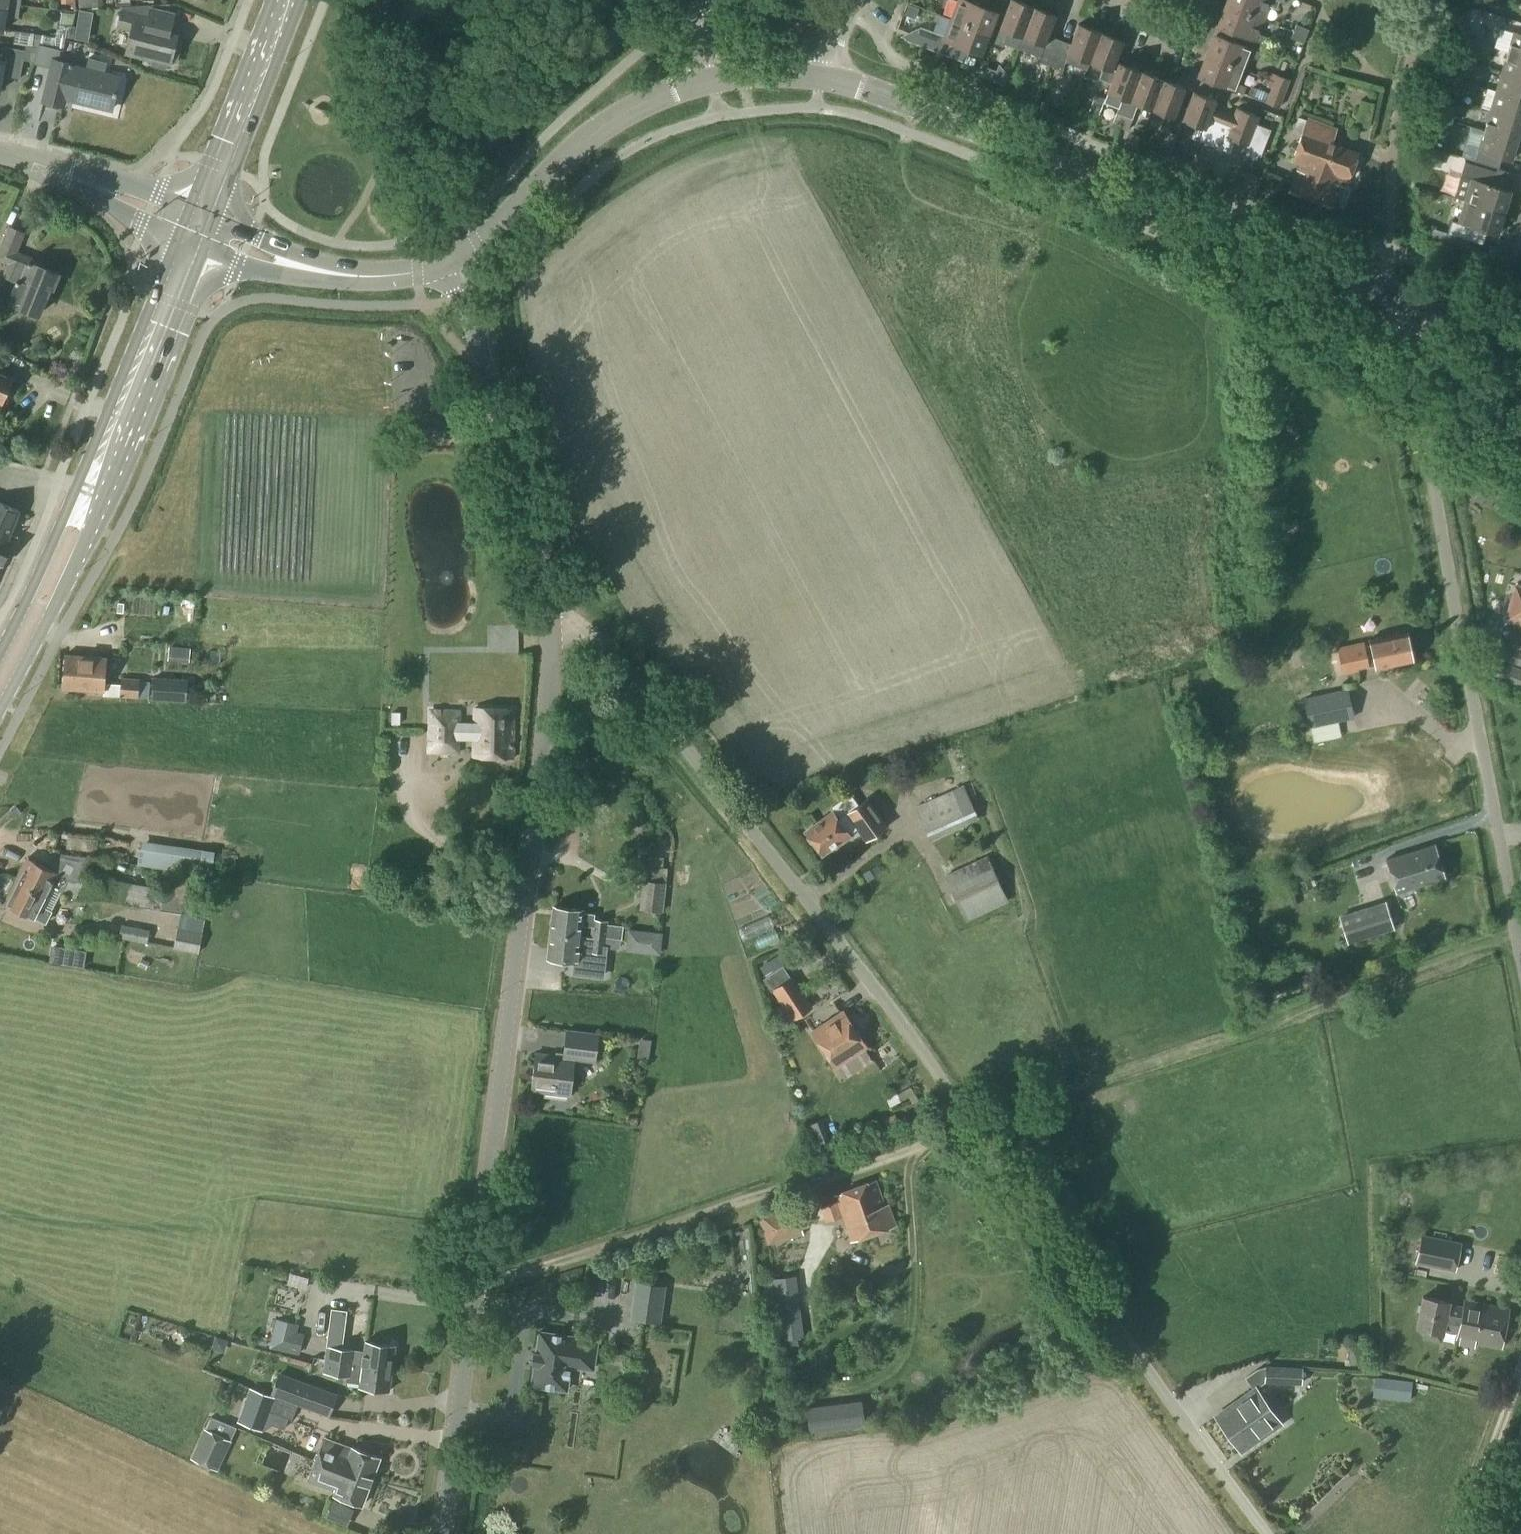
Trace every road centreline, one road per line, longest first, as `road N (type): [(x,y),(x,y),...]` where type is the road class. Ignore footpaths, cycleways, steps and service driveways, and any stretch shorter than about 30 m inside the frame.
road 1 (unclassified): [(1199,1446),(974,1126),(541,558)]
road 2 (track): [(471,1277),(547,1268),(1515,933)]
road 3 (tertiary): [(436,1533),(530,847),(550,659),(541,558)]
road 4 (secondary): [(1393,290),(822,76)]
road 5 (unclassified): [(1520,965),(1418,390)]
road 6 (secondary): [(11,690),(67,583),(143,405),(184,301),(188,242)]
road 7 (secondary): [(188,242),(157,289),(0,647)]
road 8 (secondary): [(716,78),(607,123),(485,240),(449,262)]
road 9 (tertiary): [(541,558),(449,262)]
road 10 (secondary): [(200,213),(285,0)]
road 11 (track): [(1455,1533),(1520,1365)]
road 12 (secondary): [(188,242),(262,271),(340,282),(358,277)]
road 13 (secondary): [(358,277),(200,213)]
road 14 (residential): [(1393,150),(1386,253),(1393,290)]
road 15 (residential): [(200,213),(92,173),(70,177)]
road 16 (residential): [(70,177),(82,193),(188,242)]
road 17 (secondary): [(1520,329),(1393,290)]
road 18 (unclassified): [(1520,464),(1418,390)]

